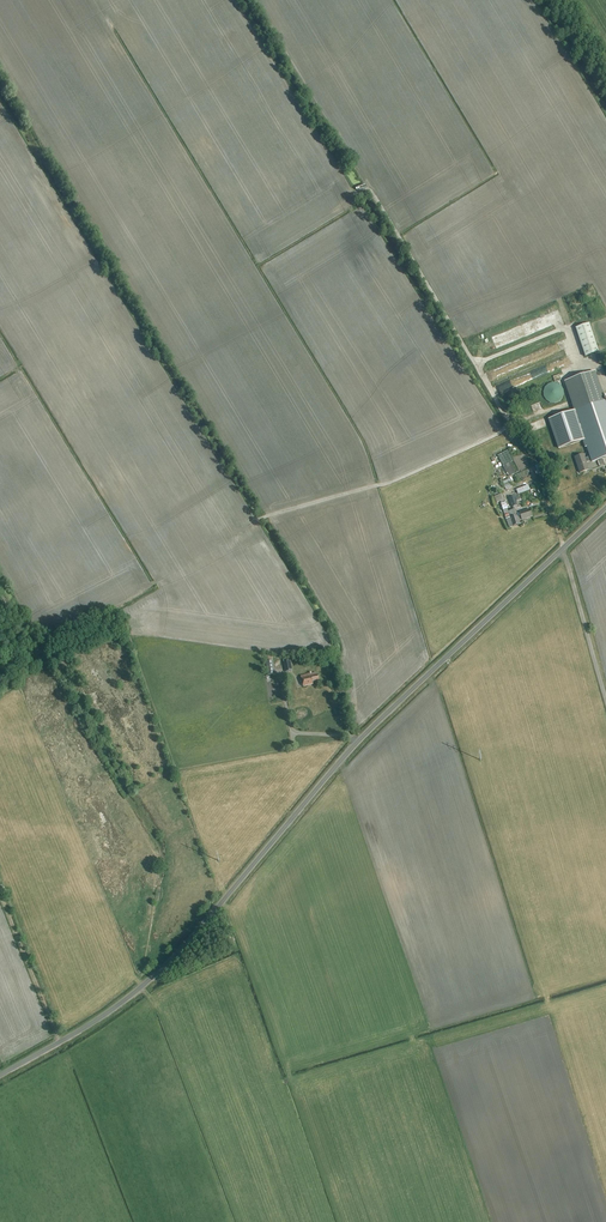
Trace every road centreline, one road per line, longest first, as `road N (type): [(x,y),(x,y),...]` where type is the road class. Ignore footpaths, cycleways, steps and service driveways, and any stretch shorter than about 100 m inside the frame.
road 1 (unclassified): [(0,1078),(89,1030),(145,987),(335,765),(605,508)]
road 2 (track): [(544,480),(605,695)]

